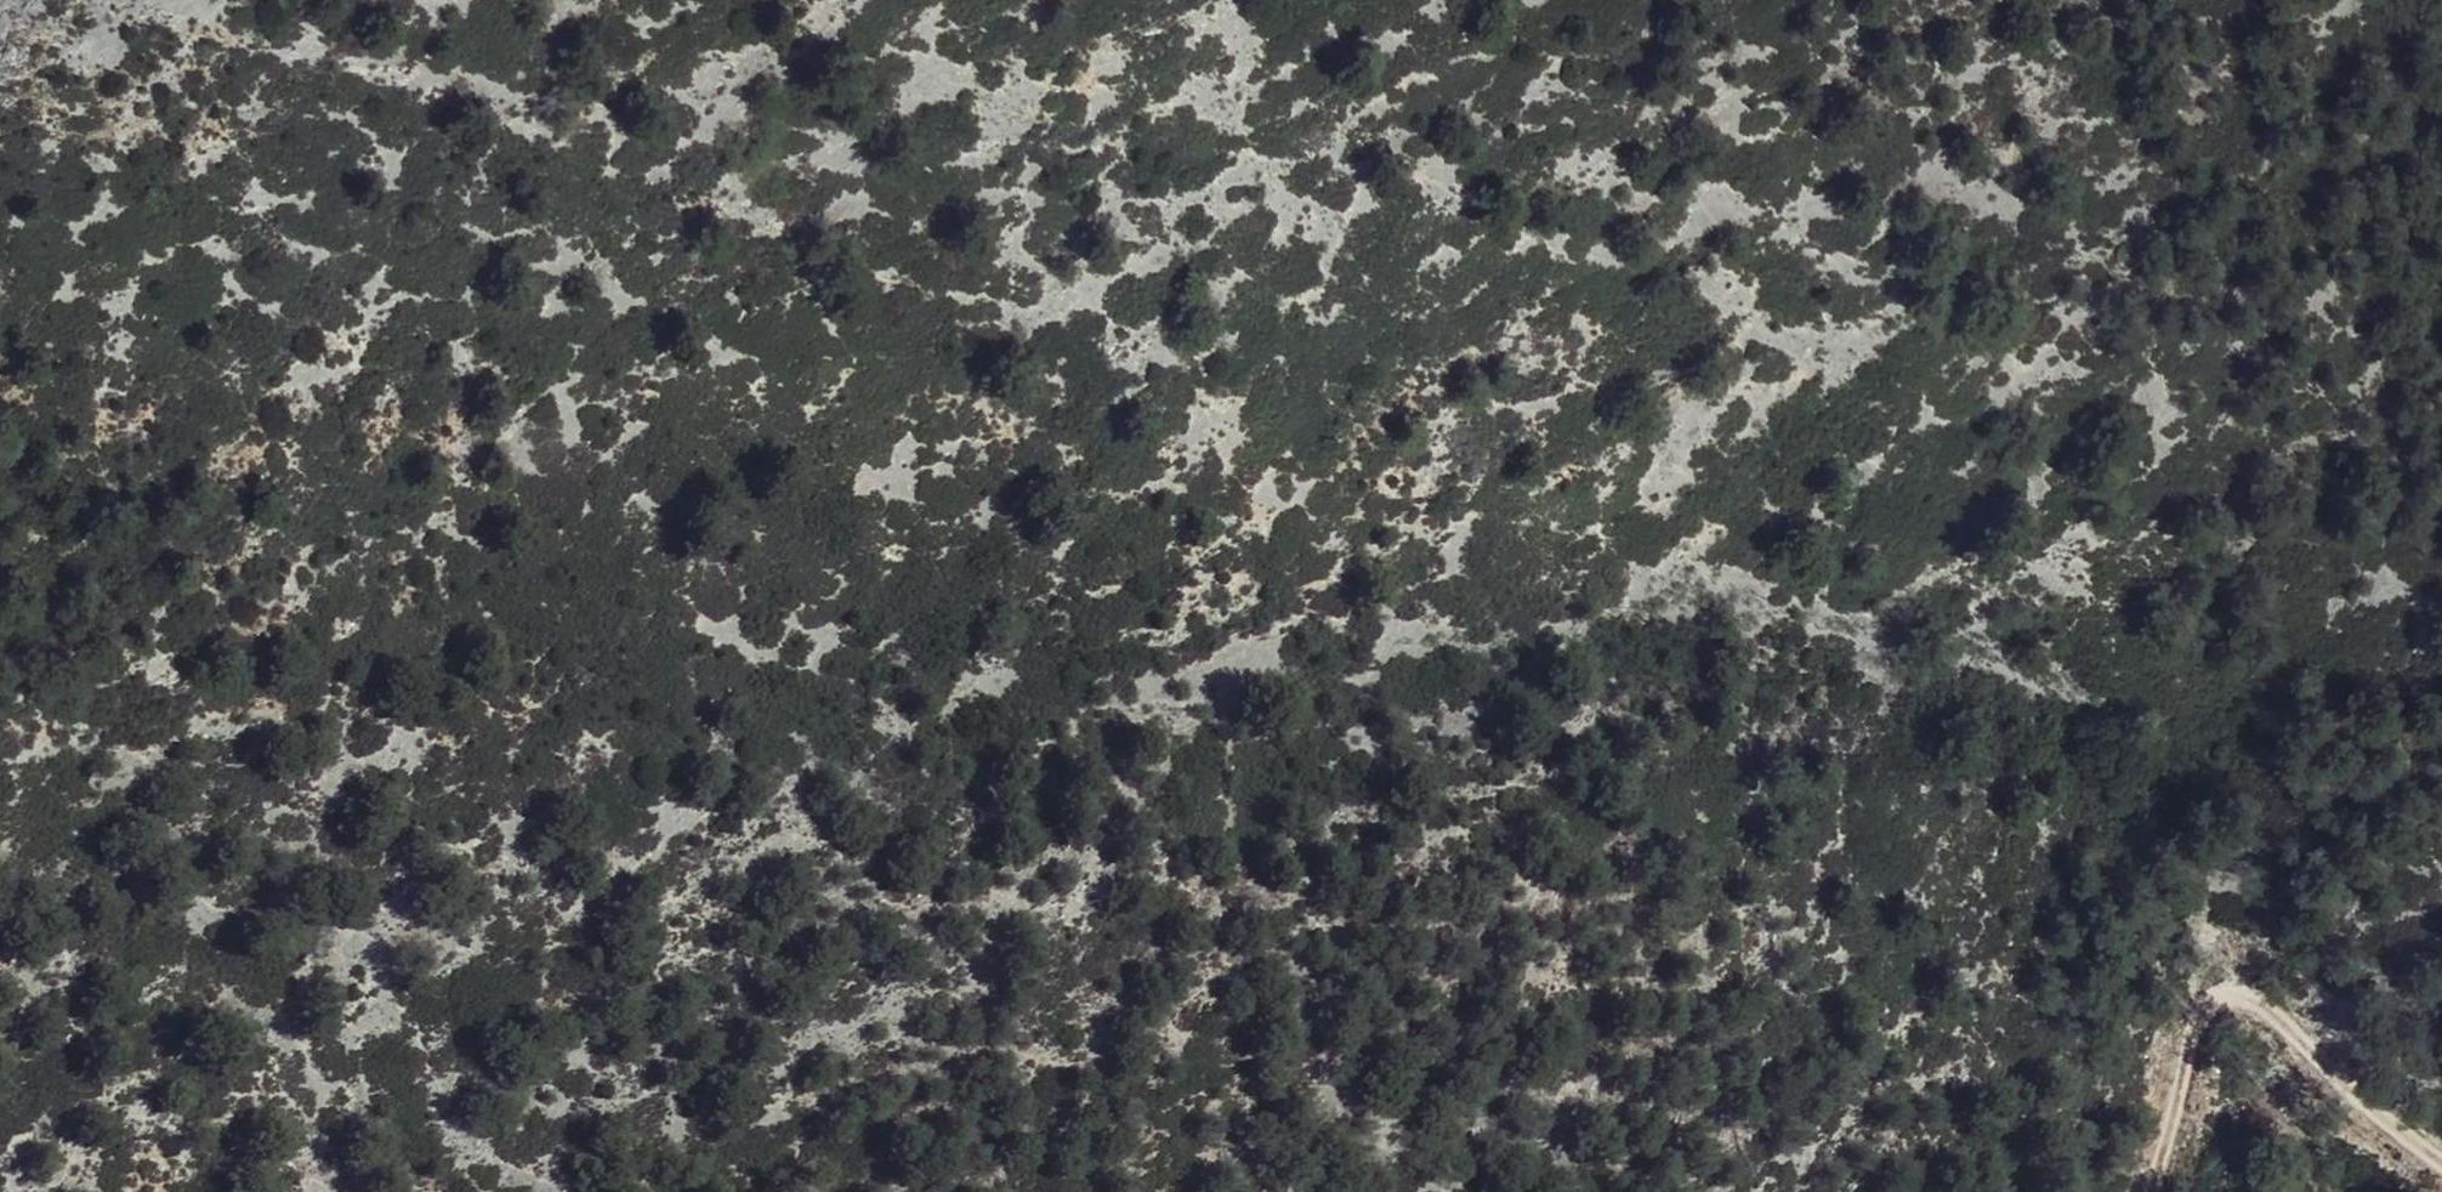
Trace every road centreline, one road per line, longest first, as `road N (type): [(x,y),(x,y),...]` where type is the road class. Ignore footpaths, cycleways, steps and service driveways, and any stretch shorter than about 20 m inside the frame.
road 1 (track): [(2441,1142),(2355,1075),(2232,1009),(2197,1043),(2140,1191)]

